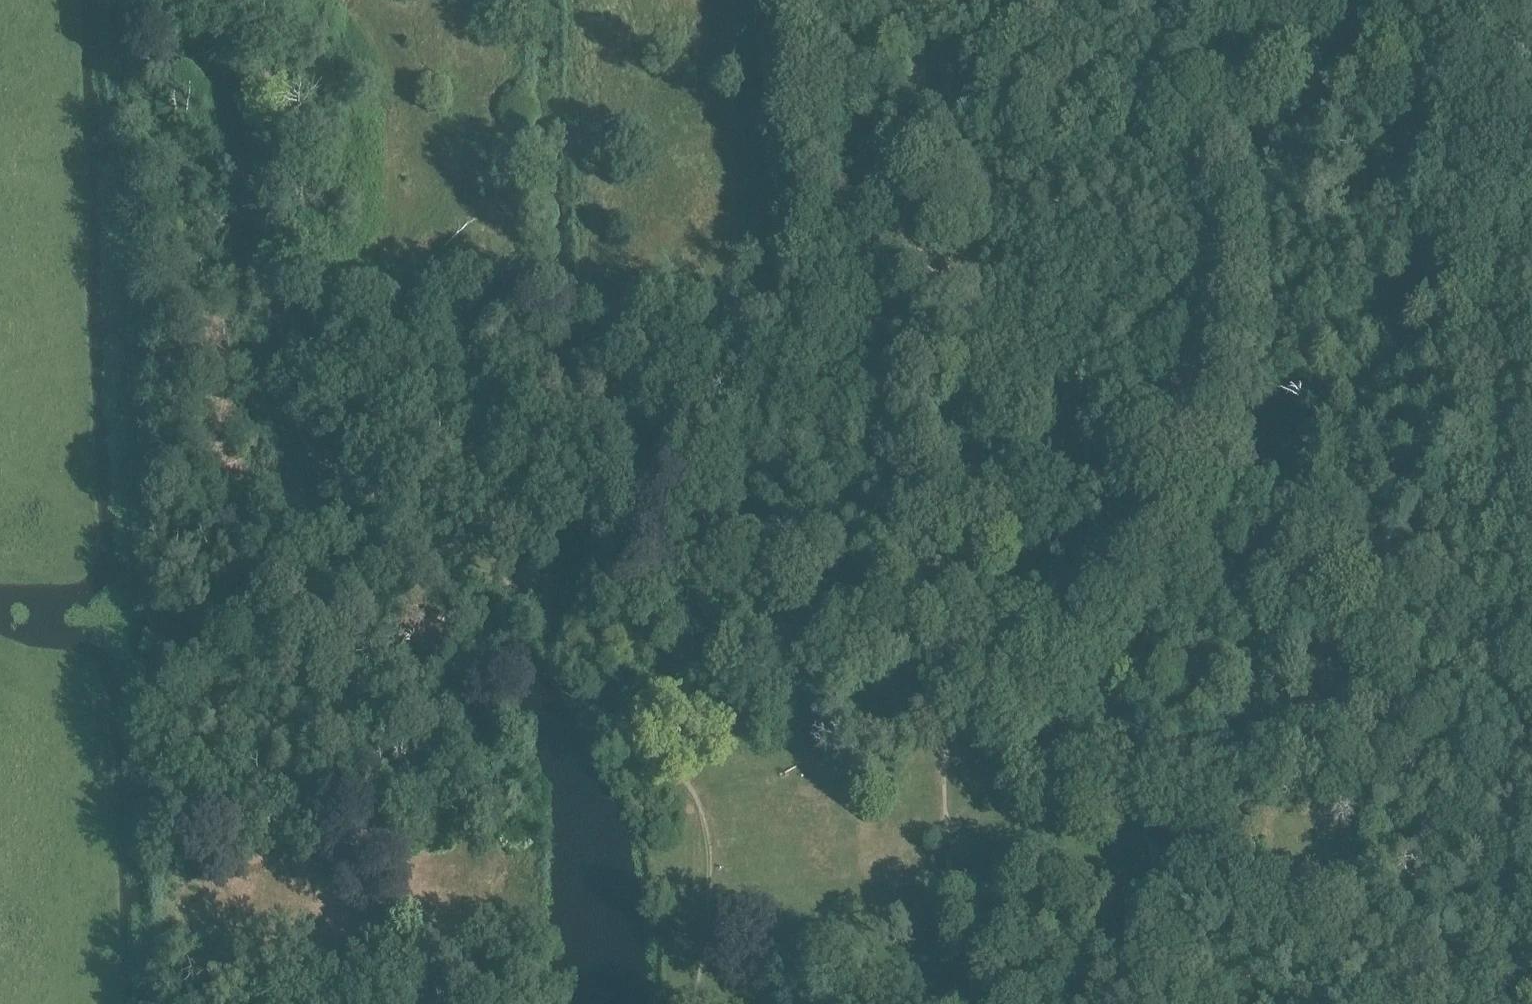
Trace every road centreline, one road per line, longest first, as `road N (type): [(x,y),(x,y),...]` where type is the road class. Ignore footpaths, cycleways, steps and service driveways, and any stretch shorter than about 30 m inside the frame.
road 1 (track): [(922,0),(961,1003)]

